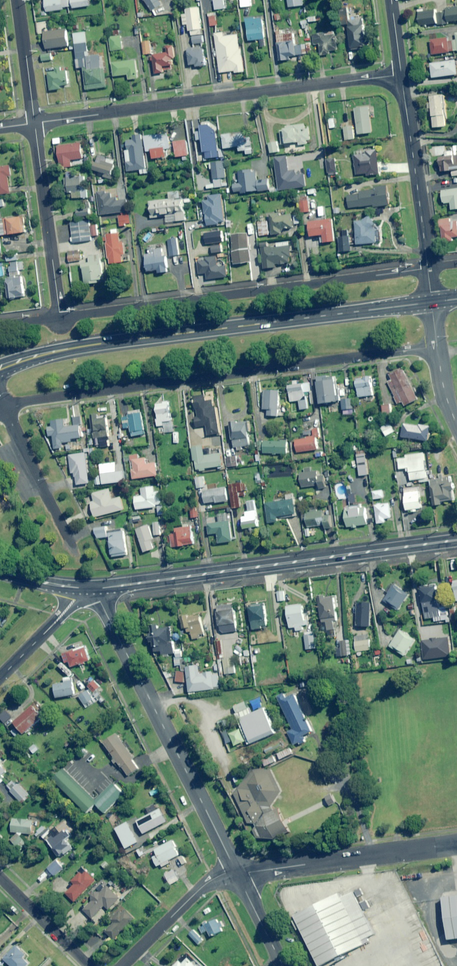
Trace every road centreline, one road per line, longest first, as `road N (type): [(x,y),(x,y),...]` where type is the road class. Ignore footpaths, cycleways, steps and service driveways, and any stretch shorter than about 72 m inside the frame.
road 1 (residential): [(4,409),(437,347)]
road 2 (trunk): [(431,301),(101,344),(0,369)]
road 3 (residential): [(427,268),(60,318)]
road 4 (residential): [(401,75),(34,124)]
road 5 (secondary): [(93,588),(456,540)]
road 6 (secondary): [(93,588),(236,872)]
road 7 (residential): [(236,872),(456,842)]
road 8 (residential): [(34,124),(60,318)]
road 9 (residential): [(401,75),(427,268)]
road 10 (residential): [(4,409),(73,548)]
road 11 (residential): [(122,965),(203,885),(236,872)]
road 12 (residential): [(0,877),(90,965)]
road 13 (residential): [(17,0),(34,124)]
road 14 (residential): [(0,677),(83,588)]

